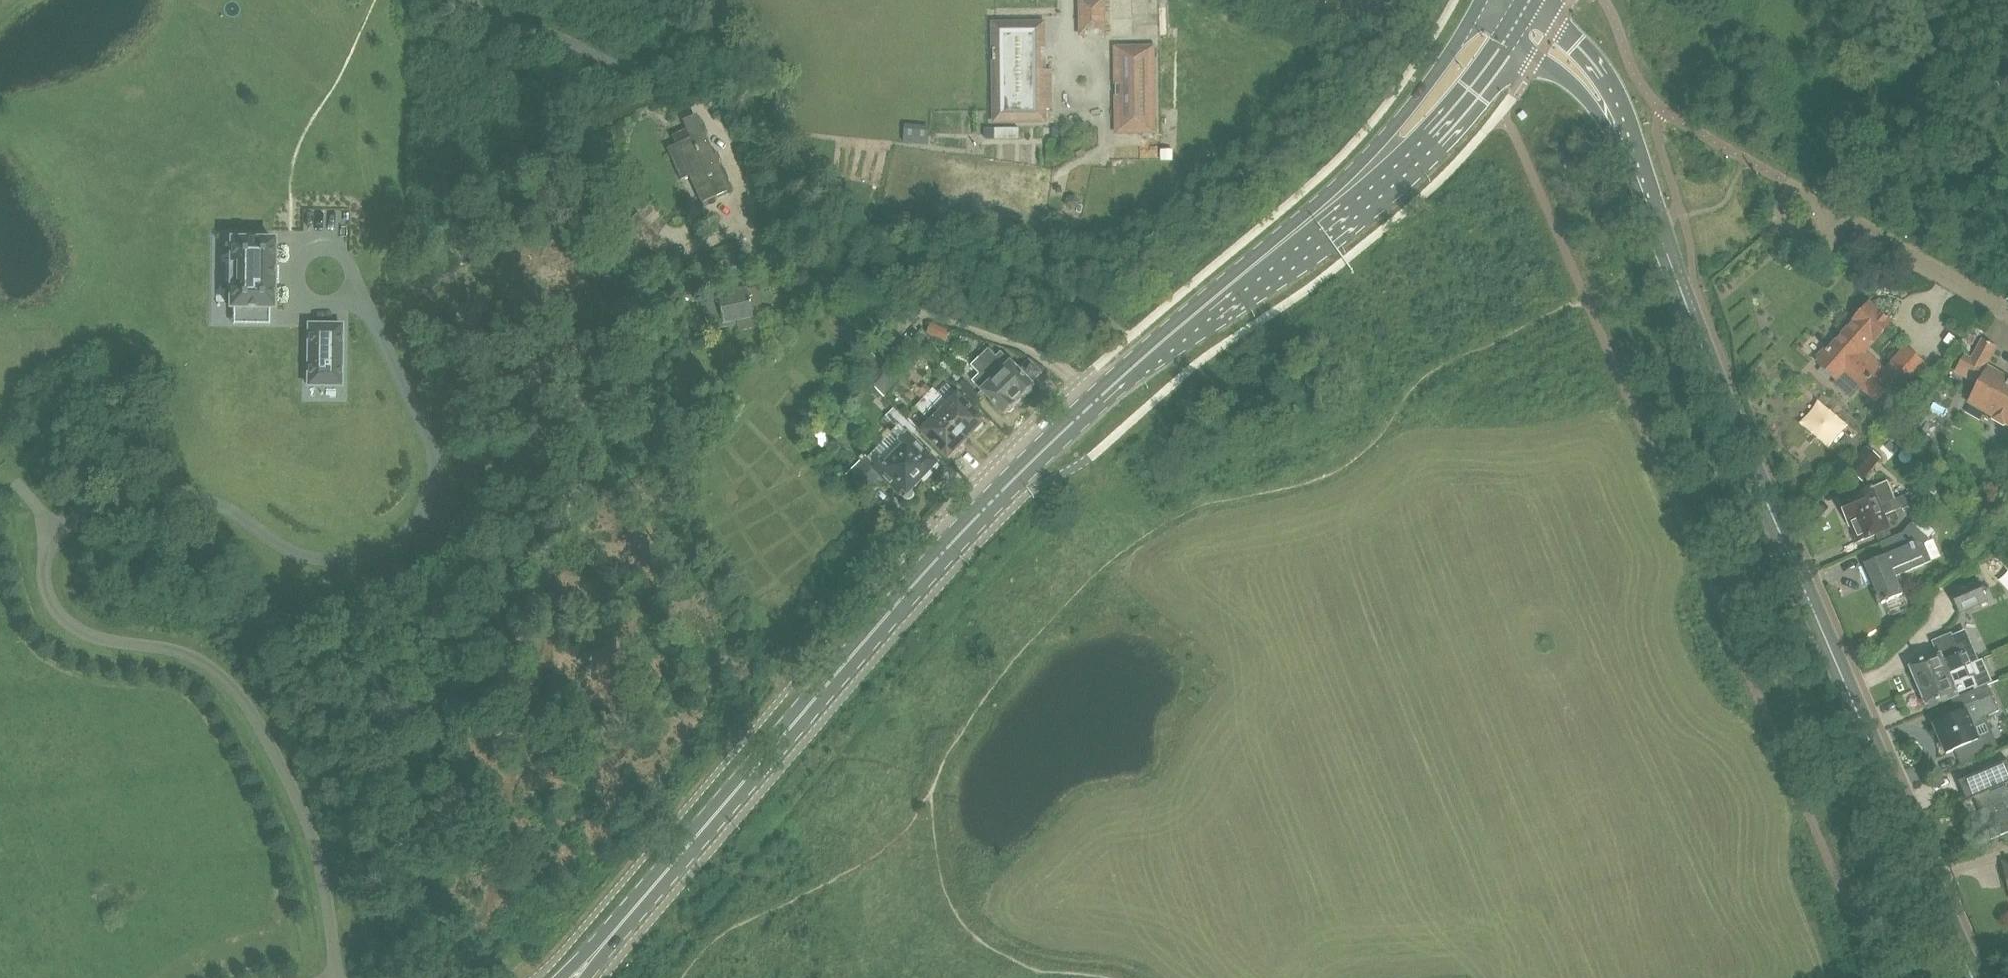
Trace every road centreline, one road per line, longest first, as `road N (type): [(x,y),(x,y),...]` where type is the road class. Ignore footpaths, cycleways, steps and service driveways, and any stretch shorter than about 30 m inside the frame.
road 1 (primary): [(573,977),(1007,484),(1354,190)]
road 2 (tertiary): [(1673,269),(1972,977)]
road 3 (track): [(54,529),(97,505),(125,502),(175,511),(224,506),(274,544),(305,556),(358,557),(402,534),(423,510),(429,471),(361,288)]
road 4 (track): [(430,977),(440,924),(534,798),(533,754)]
road 5 (primary): [(1486,0),(1354,190)]
road 6 (primary): [(1354,190),(1425,146),(1506,44)]
road 7 (unclassified): [(2007,311),(1840,216)]
road 8 (tertiary): [(1625,140),(1615,95),(1599,70),(1524,0)]
road 9 (tertiary): [(1506,44),(1567,77),(1625,140)]
road 10 (tertiary): [(1673,269),(1625,140)]

